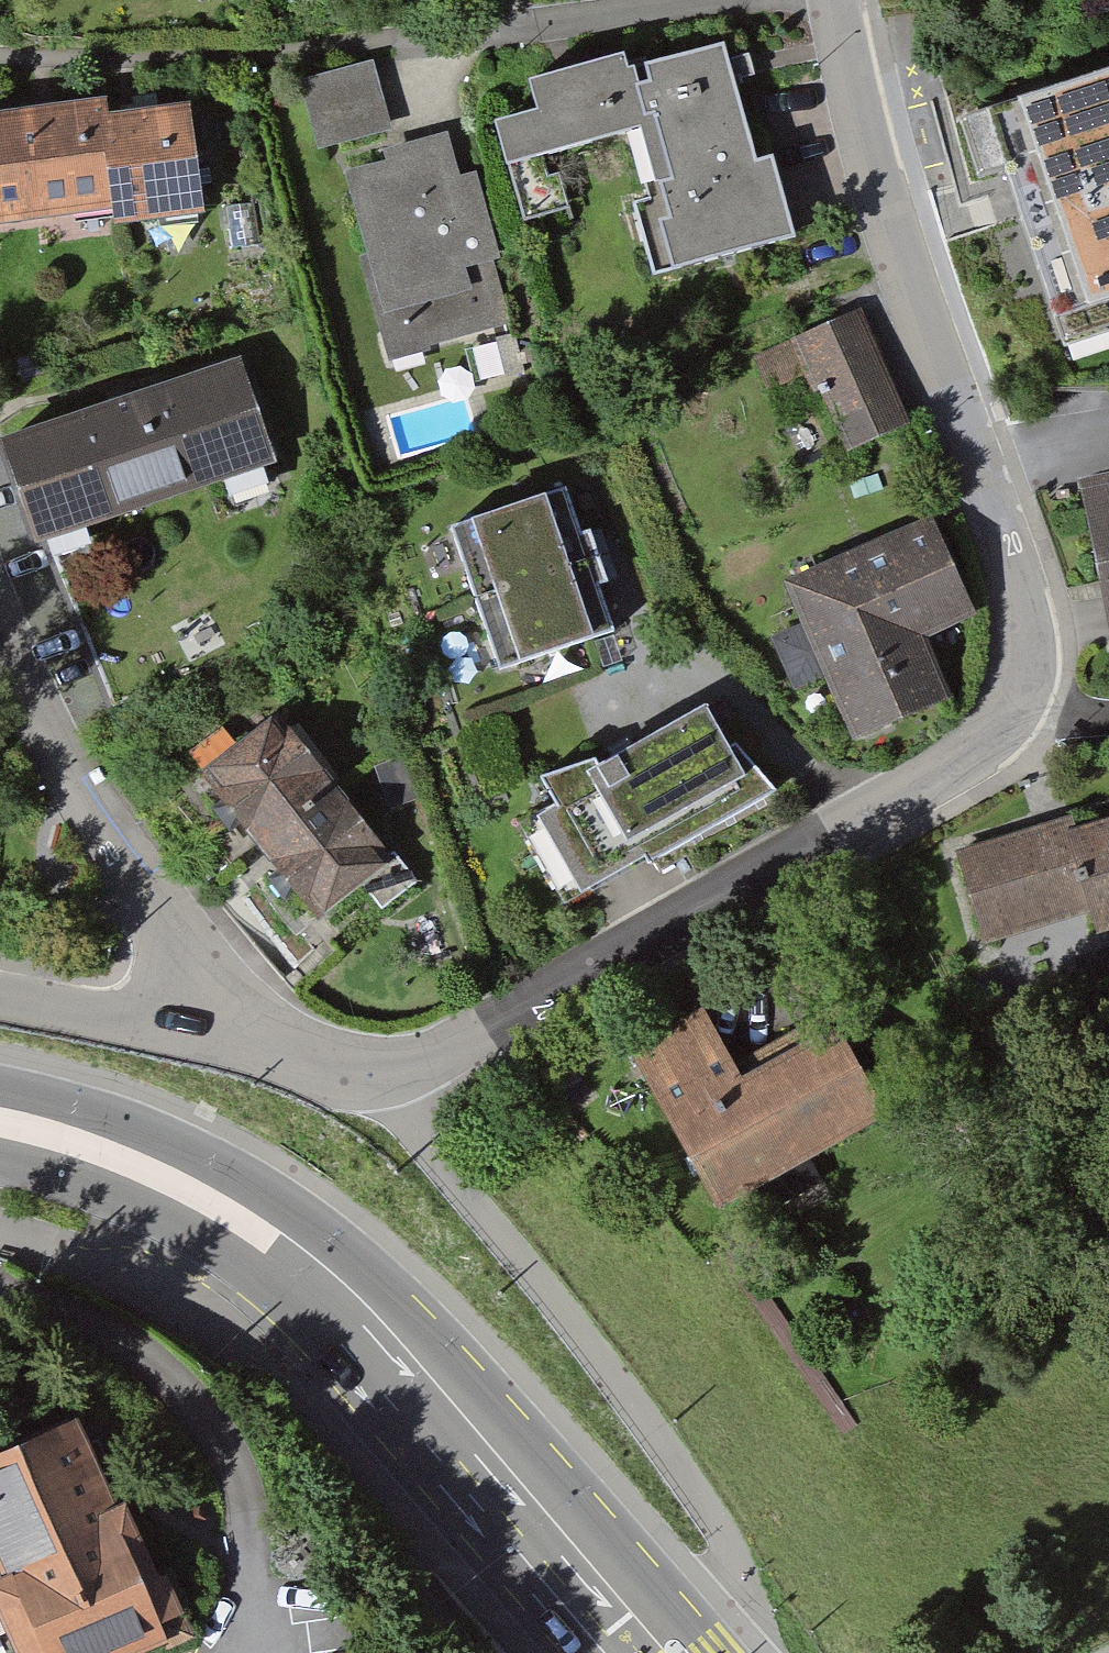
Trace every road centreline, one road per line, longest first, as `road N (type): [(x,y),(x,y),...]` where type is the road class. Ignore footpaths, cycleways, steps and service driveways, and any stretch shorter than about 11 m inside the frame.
road 1 (secondary): [(0,1123),(117,1156),(274,1244),(417,1364),(673,1652)]
road 2 (residential): [(1014,703),(965,764),(432,1058),(372,1078)]
road 3 (residential): [(836,0),(887,217),(1019,598),(1023,672),(1014,703)]
road 4 (residential): [(712,1517),(571,1319),(372,1078)]
road 5 (residential): [(189,1005),(183,965),(78,796),(0,634)]
road 6 (residential): [(372,1078),(189,1005)]
road 7 (residential): [(189,1005),(106,1016),(0,995)]

